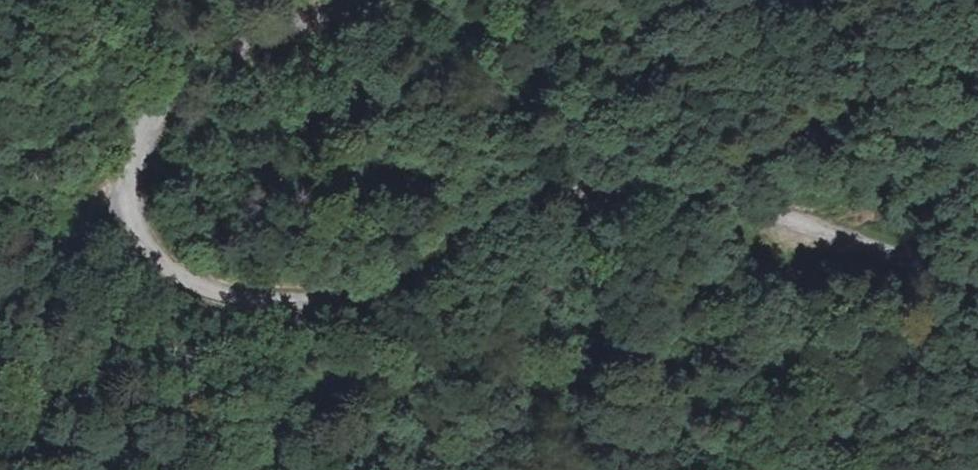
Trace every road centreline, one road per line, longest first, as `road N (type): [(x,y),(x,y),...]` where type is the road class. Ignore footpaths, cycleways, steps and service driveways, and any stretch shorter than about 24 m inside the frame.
road 1 (tertiary): [(977,277),(717,199),(592,186),(530,199),(396,283),(359,296),(239,302),(170,272),(141,233),(131,196),(141,146),(165,100),(186,80),(370,0)]
road 2 (track): [(679,193),(857,98),(977,75)]
road 3 (track): [(0,209),(141,233)]

